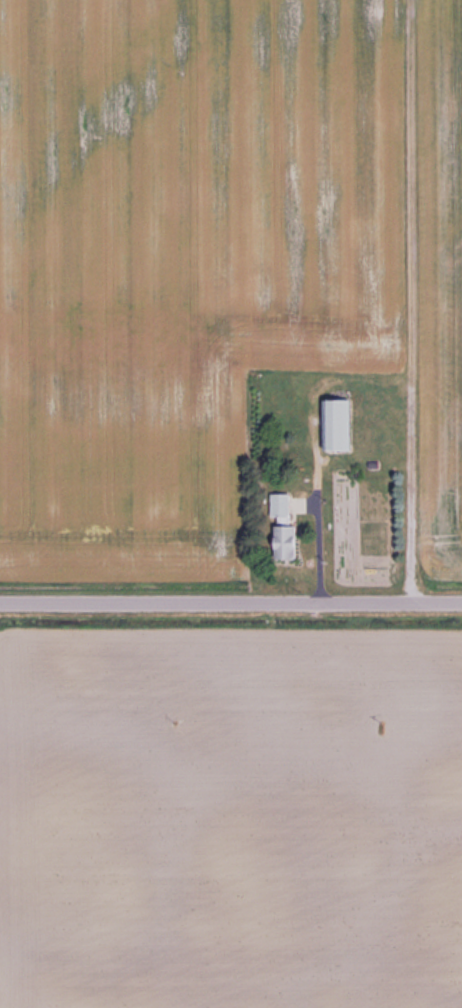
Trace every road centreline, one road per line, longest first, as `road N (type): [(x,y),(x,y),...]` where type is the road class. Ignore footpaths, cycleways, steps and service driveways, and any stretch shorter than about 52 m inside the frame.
road 1 (residential): [(461,602),(0,603)]

